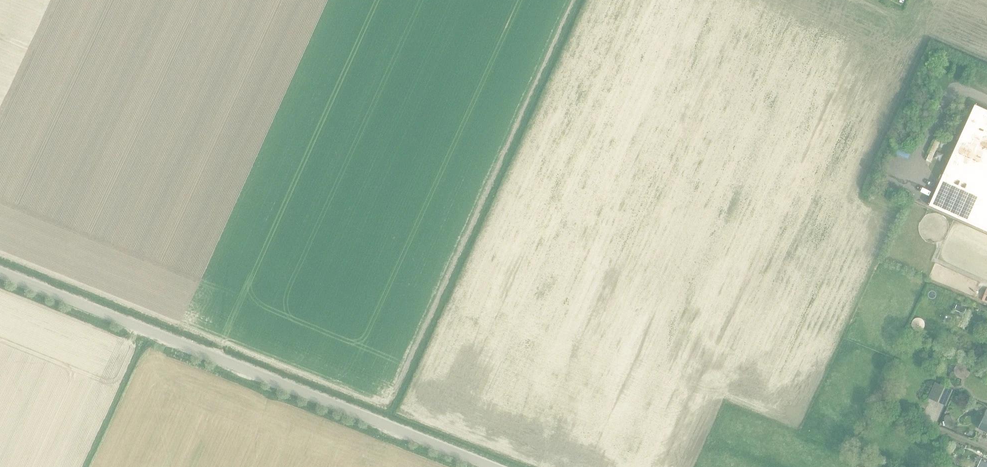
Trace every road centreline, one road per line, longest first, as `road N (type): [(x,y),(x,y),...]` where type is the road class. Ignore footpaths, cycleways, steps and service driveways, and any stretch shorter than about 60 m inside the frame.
road 1 (unclassified): [(492,466),(0,272)]

